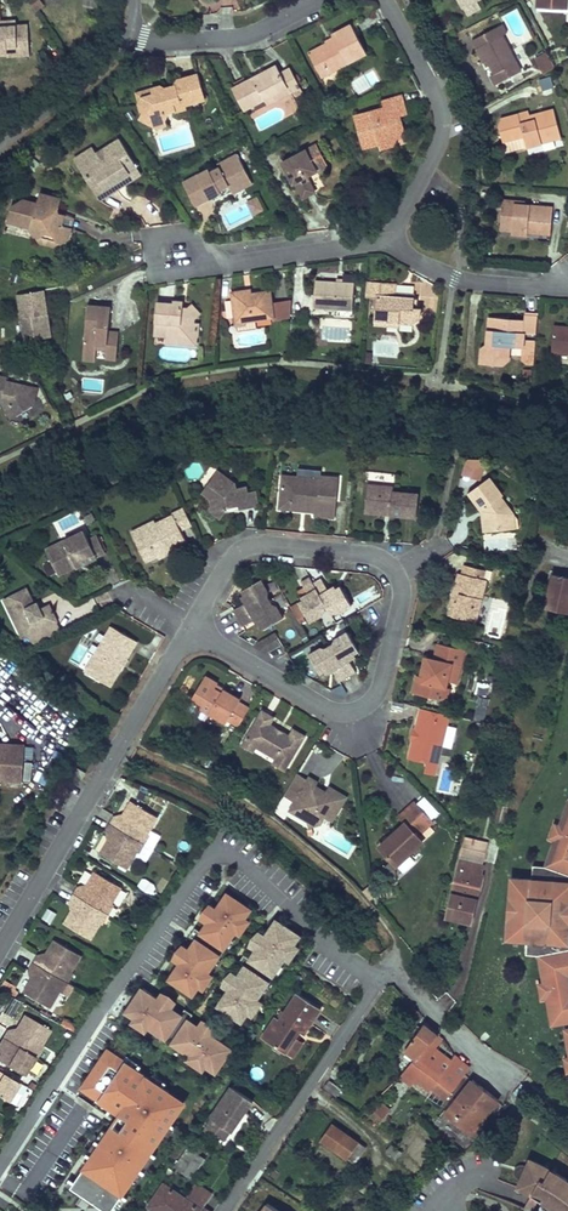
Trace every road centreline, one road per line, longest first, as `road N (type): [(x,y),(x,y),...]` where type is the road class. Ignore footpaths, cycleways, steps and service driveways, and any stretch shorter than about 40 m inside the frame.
road 1 (residential): [(0,1166),(204,862),(233,858),(376,982)]
road 2 (unclassified): [(396,568),(407,580),(378,694),(350,714),(318,704),(187,627)]
road 3 (residential): [(376,982),(223,1210)]
road 4 (residential): [(398,0),(450,94),(441,139),(393,239)]
road 5 (unclassified): [(187,627),(227,557),(258,541),(387,554),(396,568)]
road 6 (residential): [(0,948),(115,753)]
road 7 (unclassified): [(393,239),(228,260),(182,249)]
road 8 (residential): [(501,1073),(391,958),(376,982)]
road 9 (residential): [(310,0),(248,33),(132,31)]
road 10 (residential): [(393,239),(457,273),(567,280)]
road 11 (residential): [(0,134),(104,65),(132,31)]
road 12 (unclassified): [(115,753),(187,627)]

